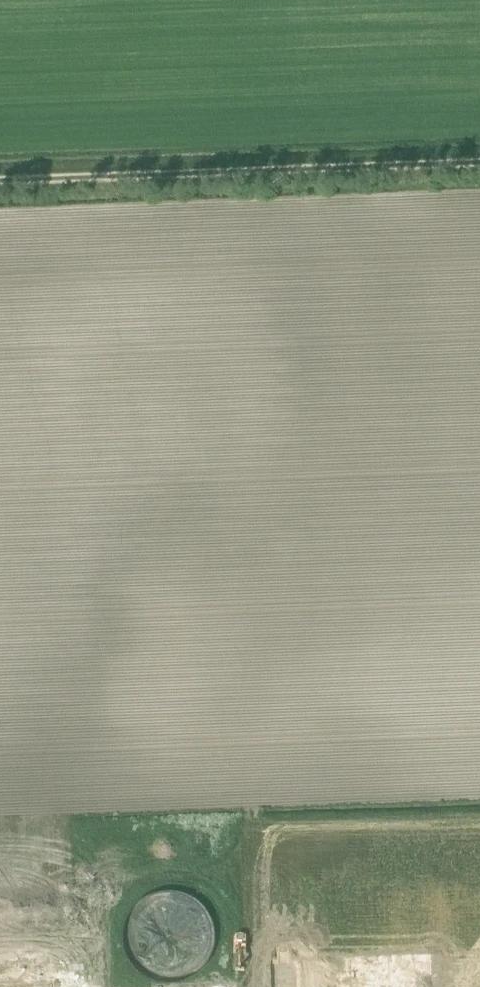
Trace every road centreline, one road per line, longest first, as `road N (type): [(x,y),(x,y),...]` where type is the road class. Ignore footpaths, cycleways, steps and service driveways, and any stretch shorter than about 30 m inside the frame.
road 1 (track): [(479,166),(0,183)]

